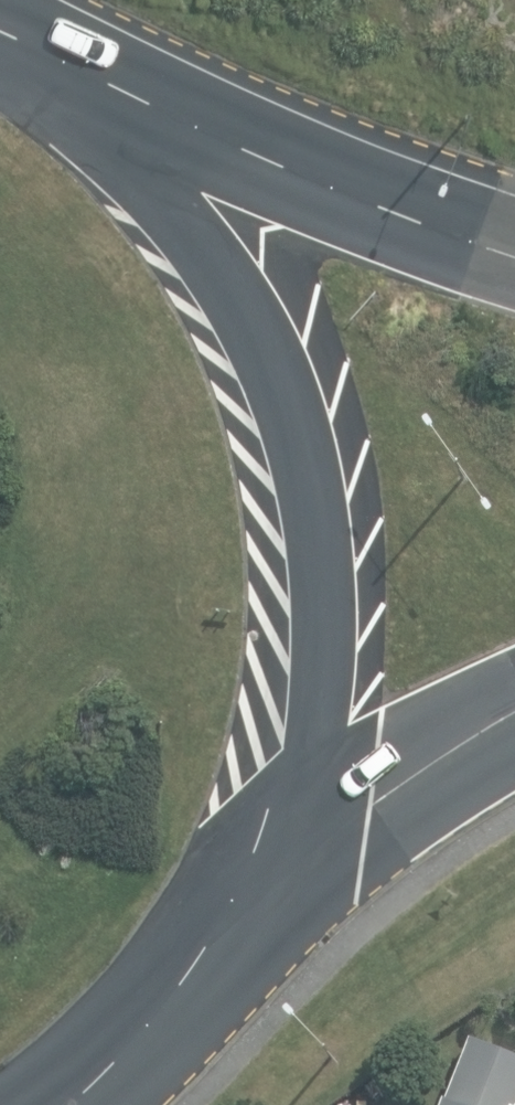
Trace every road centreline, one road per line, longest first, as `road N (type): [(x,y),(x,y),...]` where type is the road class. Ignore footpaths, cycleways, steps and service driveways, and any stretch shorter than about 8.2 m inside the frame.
road 1 (trunk): [(0,27),(109,107),(200,212),(266,333),(304,466),(312,604),(290,740),(239,868)]
road 2 (trunk): [(0,27),(240,134),(514,239)]
road 3 (trunk): [(239,868),(178,961),(102,1041),(17,1104)]
road 4 (trunk): [(514,720),(239,868)]

